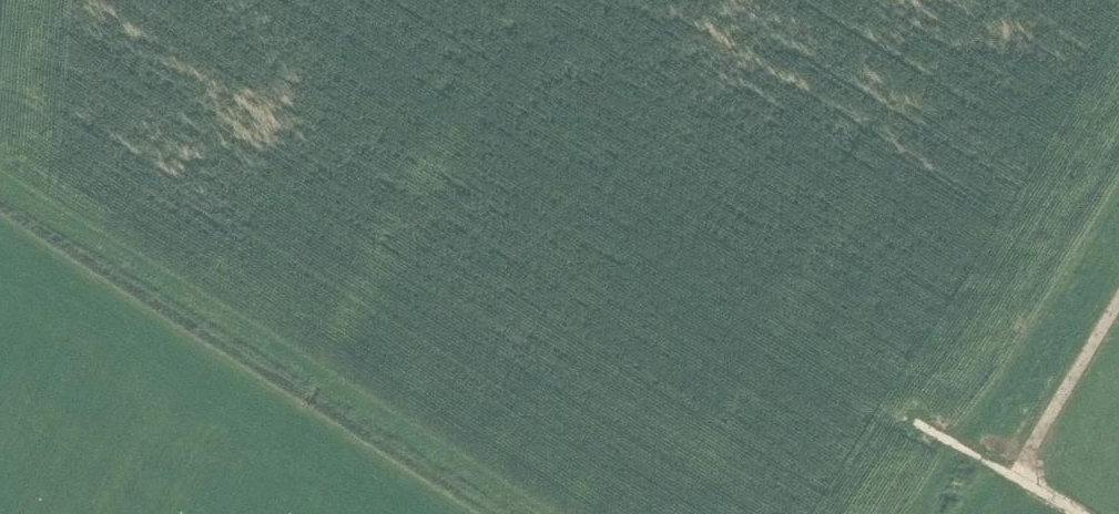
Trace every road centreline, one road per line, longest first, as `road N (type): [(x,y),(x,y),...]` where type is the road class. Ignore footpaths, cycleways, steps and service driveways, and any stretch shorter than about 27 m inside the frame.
road 1 (track): [(1020,480),(1118,309)]
road 2 (track): [(1084,513),(919,424)]

